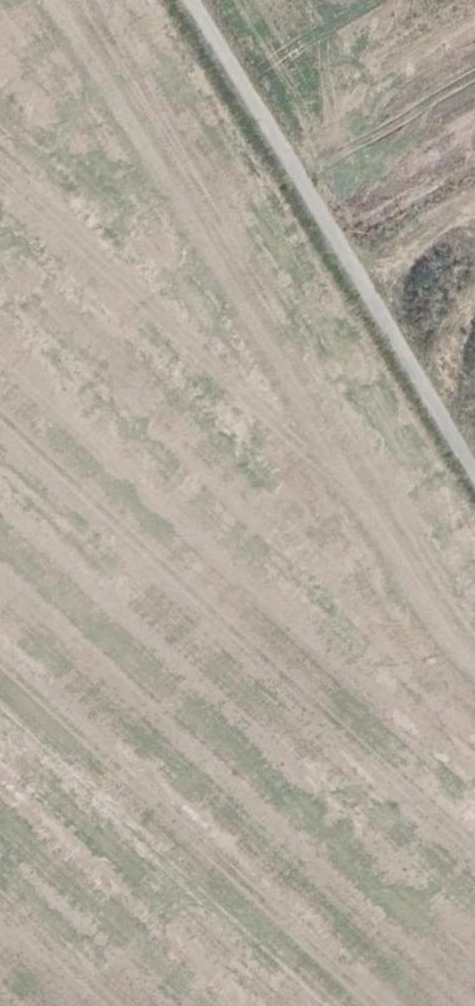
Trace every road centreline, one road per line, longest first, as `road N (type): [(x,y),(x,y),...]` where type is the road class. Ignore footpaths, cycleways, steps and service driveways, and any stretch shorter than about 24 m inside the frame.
road 1 (track): [(190,0),(474,463)]

